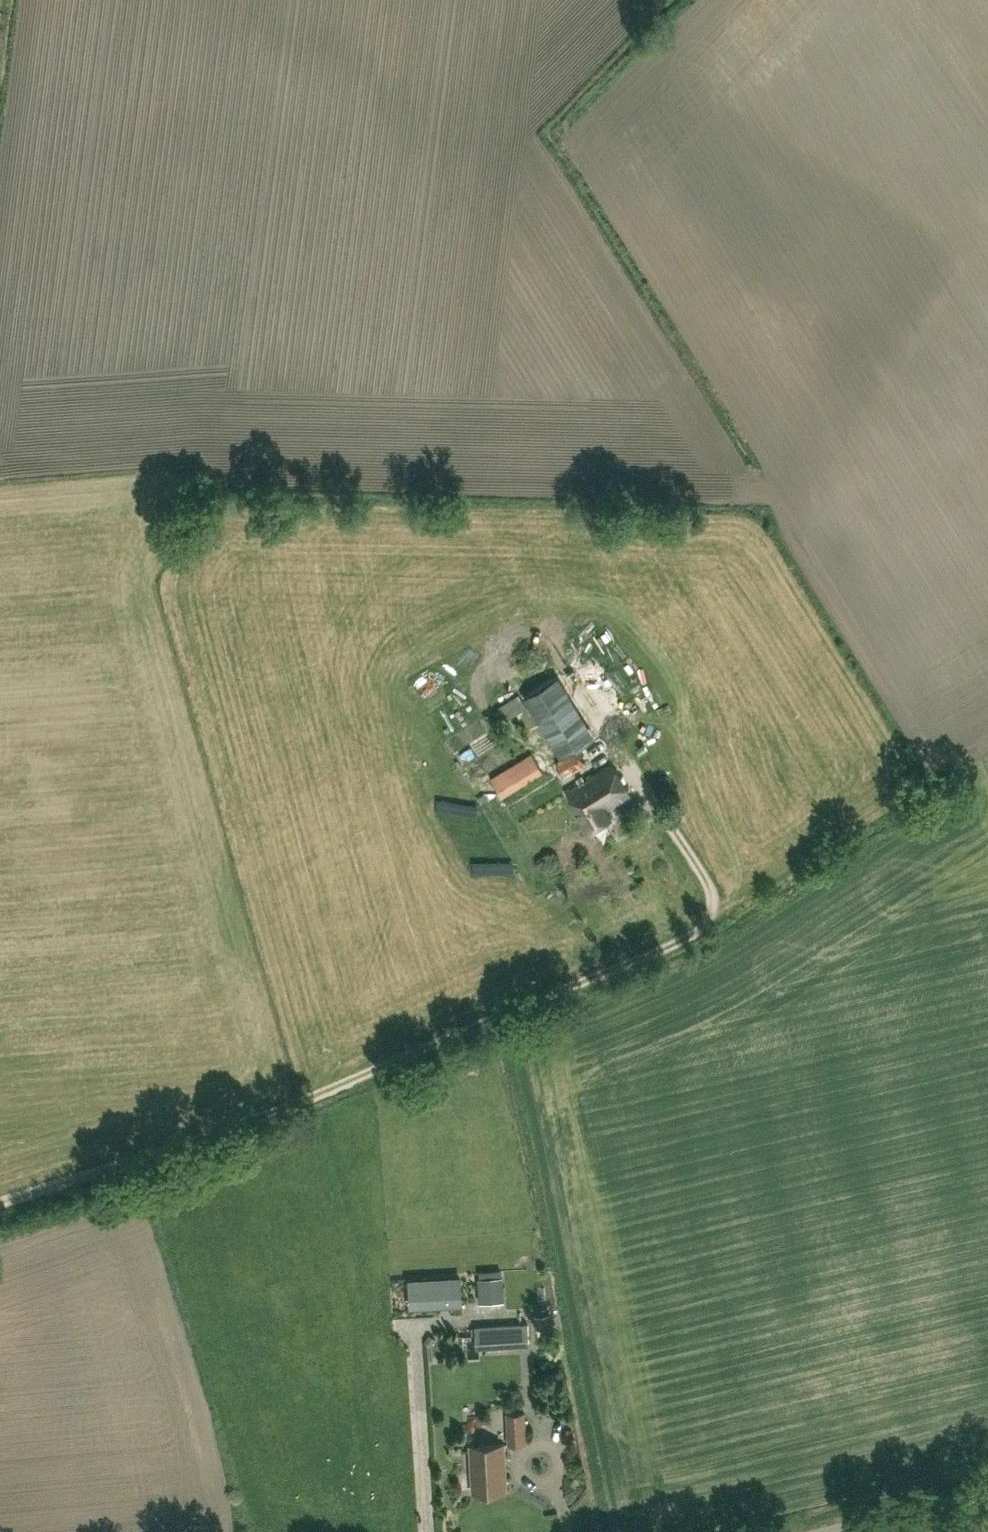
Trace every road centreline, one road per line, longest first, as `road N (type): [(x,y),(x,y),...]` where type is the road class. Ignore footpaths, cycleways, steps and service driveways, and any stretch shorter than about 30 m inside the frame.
road 1 (unclassified): [(833,1531),(987,1492)]

